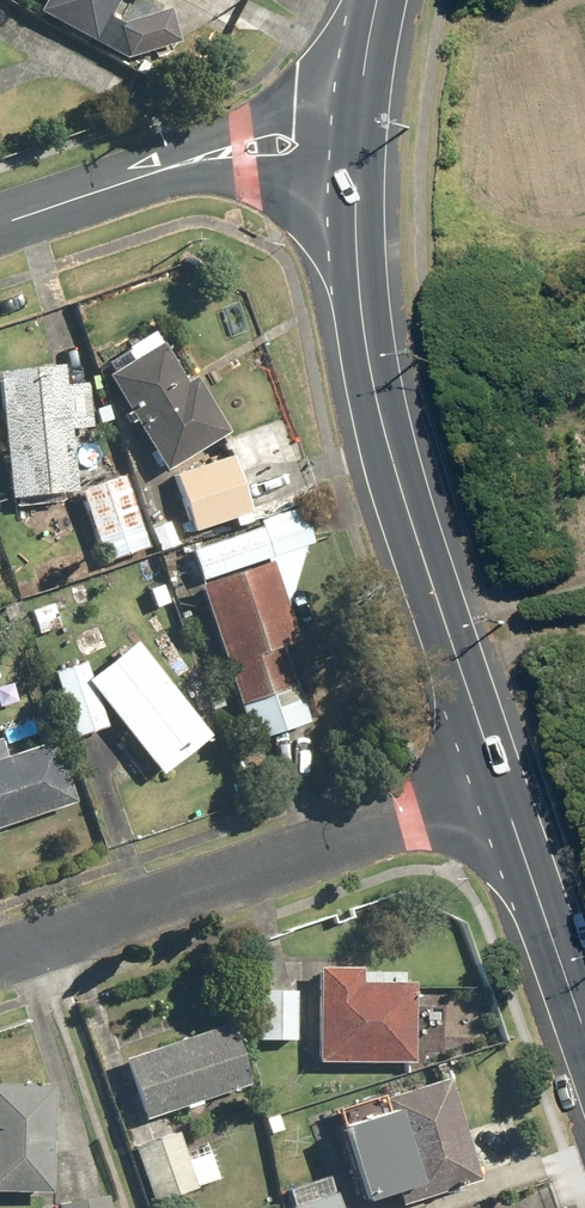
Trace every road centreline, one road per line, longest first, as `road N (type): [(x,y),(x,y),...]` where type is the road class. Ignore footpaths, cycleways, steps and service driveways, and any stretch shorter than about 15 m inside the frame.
road 1 (tertiary): [(349,126),(345,210),(362,376),(386,465),(498,782)]
road 2 (residential): [(498,782),(0,954)]
road 3 (residential): [(349,126),(180,160),(0,220)]
road 4 (tertiary): [(498,782),(584,1032)]
road 5 (tertiary): [(368,0),(349,126)]

